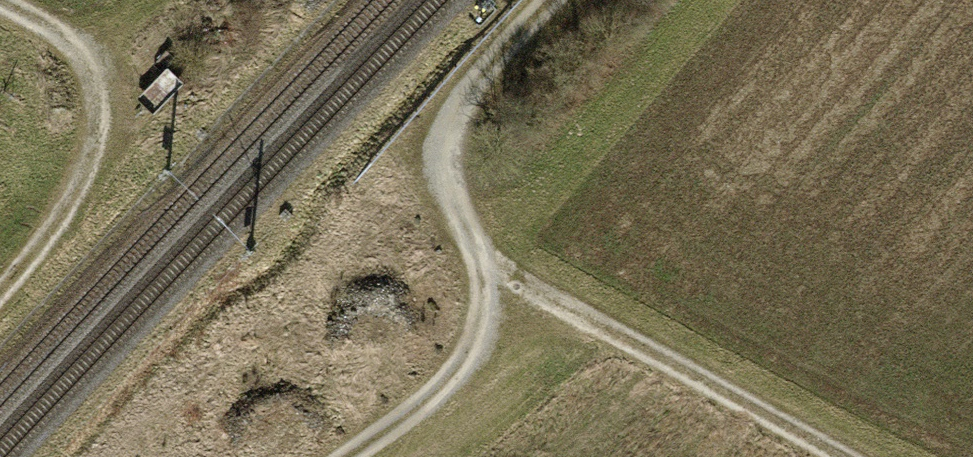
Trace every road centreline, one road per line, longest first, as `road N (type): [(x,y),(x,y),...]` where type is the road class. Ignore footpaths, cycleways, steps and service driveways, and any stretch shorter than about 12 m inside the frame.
road 1 (track): [(478,254),(841,456)]
road 2 (track): [(0,295),(72,200),(102,130),(102,101),(77,40),(0,1)]
road 3 (track): [(551,0),(498,53),(459,110),(452,167),(478,254)]
road 4 (track): [(478,254),(485,295),(448,383),(346,456)]

